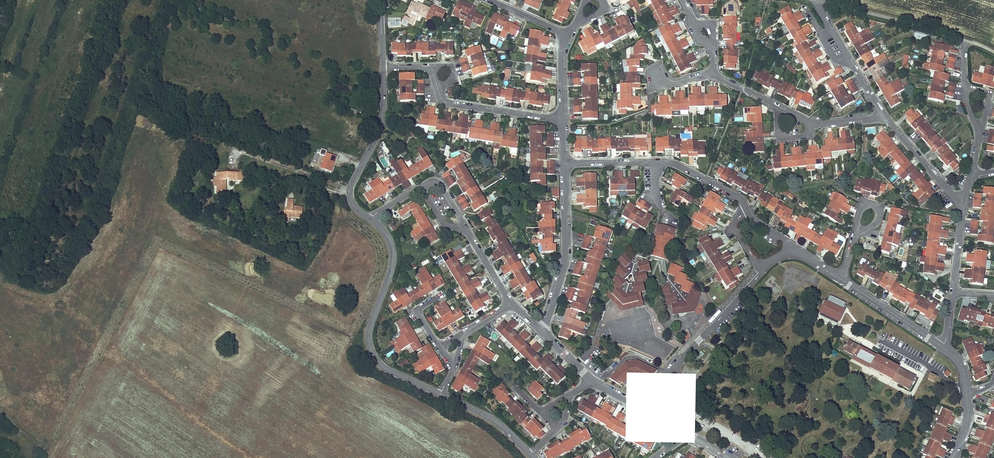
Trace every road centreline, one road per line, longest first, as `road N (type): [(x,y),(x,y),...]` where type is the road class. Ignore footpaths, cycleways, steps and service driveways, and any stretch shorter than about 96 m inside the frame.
road 1 (unclassified): [(370,219),(350,191),(382,120),(380,0)]
road 2 (unclassified): [(441,394),(387,369),(372,353),(370,329),(393,253),(370,219)]
road 3 (residential): [(565,163),(676,164),(735,196),(745,210)]
road 4 (residential): [(884,117),(812,124),(713,73)]
road 5 (residential): [(542,332),(567,250),(565,163)]
road 6 (unclassified): [(963,42),(816,0)]
road 7 (residential): [(762,273),(664,378)]
road 8 (residential): [(437,87),(448,103),(564,120)]
road 9 (residential): [(884,117),(814,0)]
road 10 (residential): [(942,347),(839,278)]
road 11 (residential): [(963,208),(884,117)]

